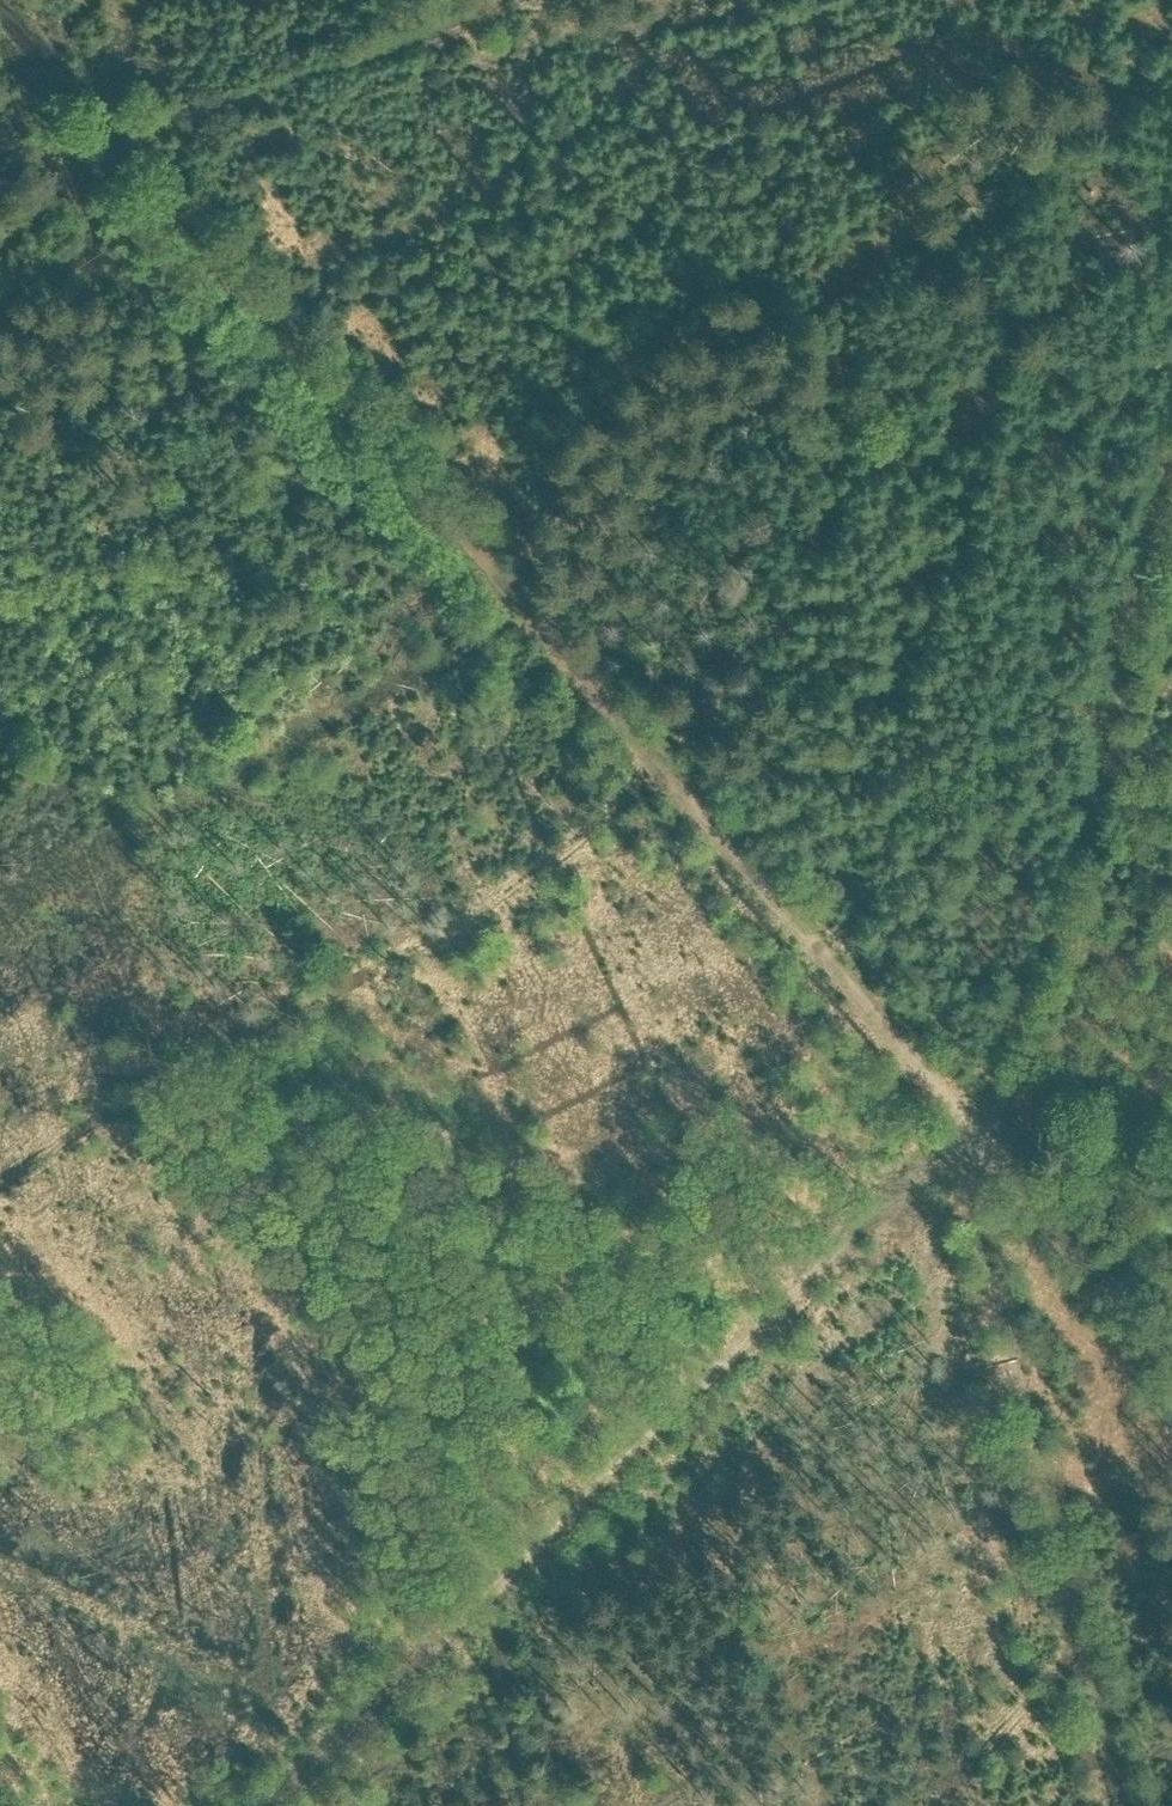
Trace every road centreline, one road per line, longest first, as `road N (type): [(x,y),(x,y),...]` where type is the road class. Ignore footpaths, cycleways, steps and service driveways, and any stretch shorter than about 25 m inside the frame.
road 1 (track): [(968,1125),(0,4)]
road 2 (track): [(270,1805),(968,1125)]
road 3 (track): [(1122,1805),(986,1249),(968,1125)]
road 4 (track): [(968,1125),(1049,922),(1120,675),(1171,667)]
road 5 (track): [(1152,1333),(968,1125)]
road 6 (track): [(1171,1164),(1012,1121),(968,1125)]

